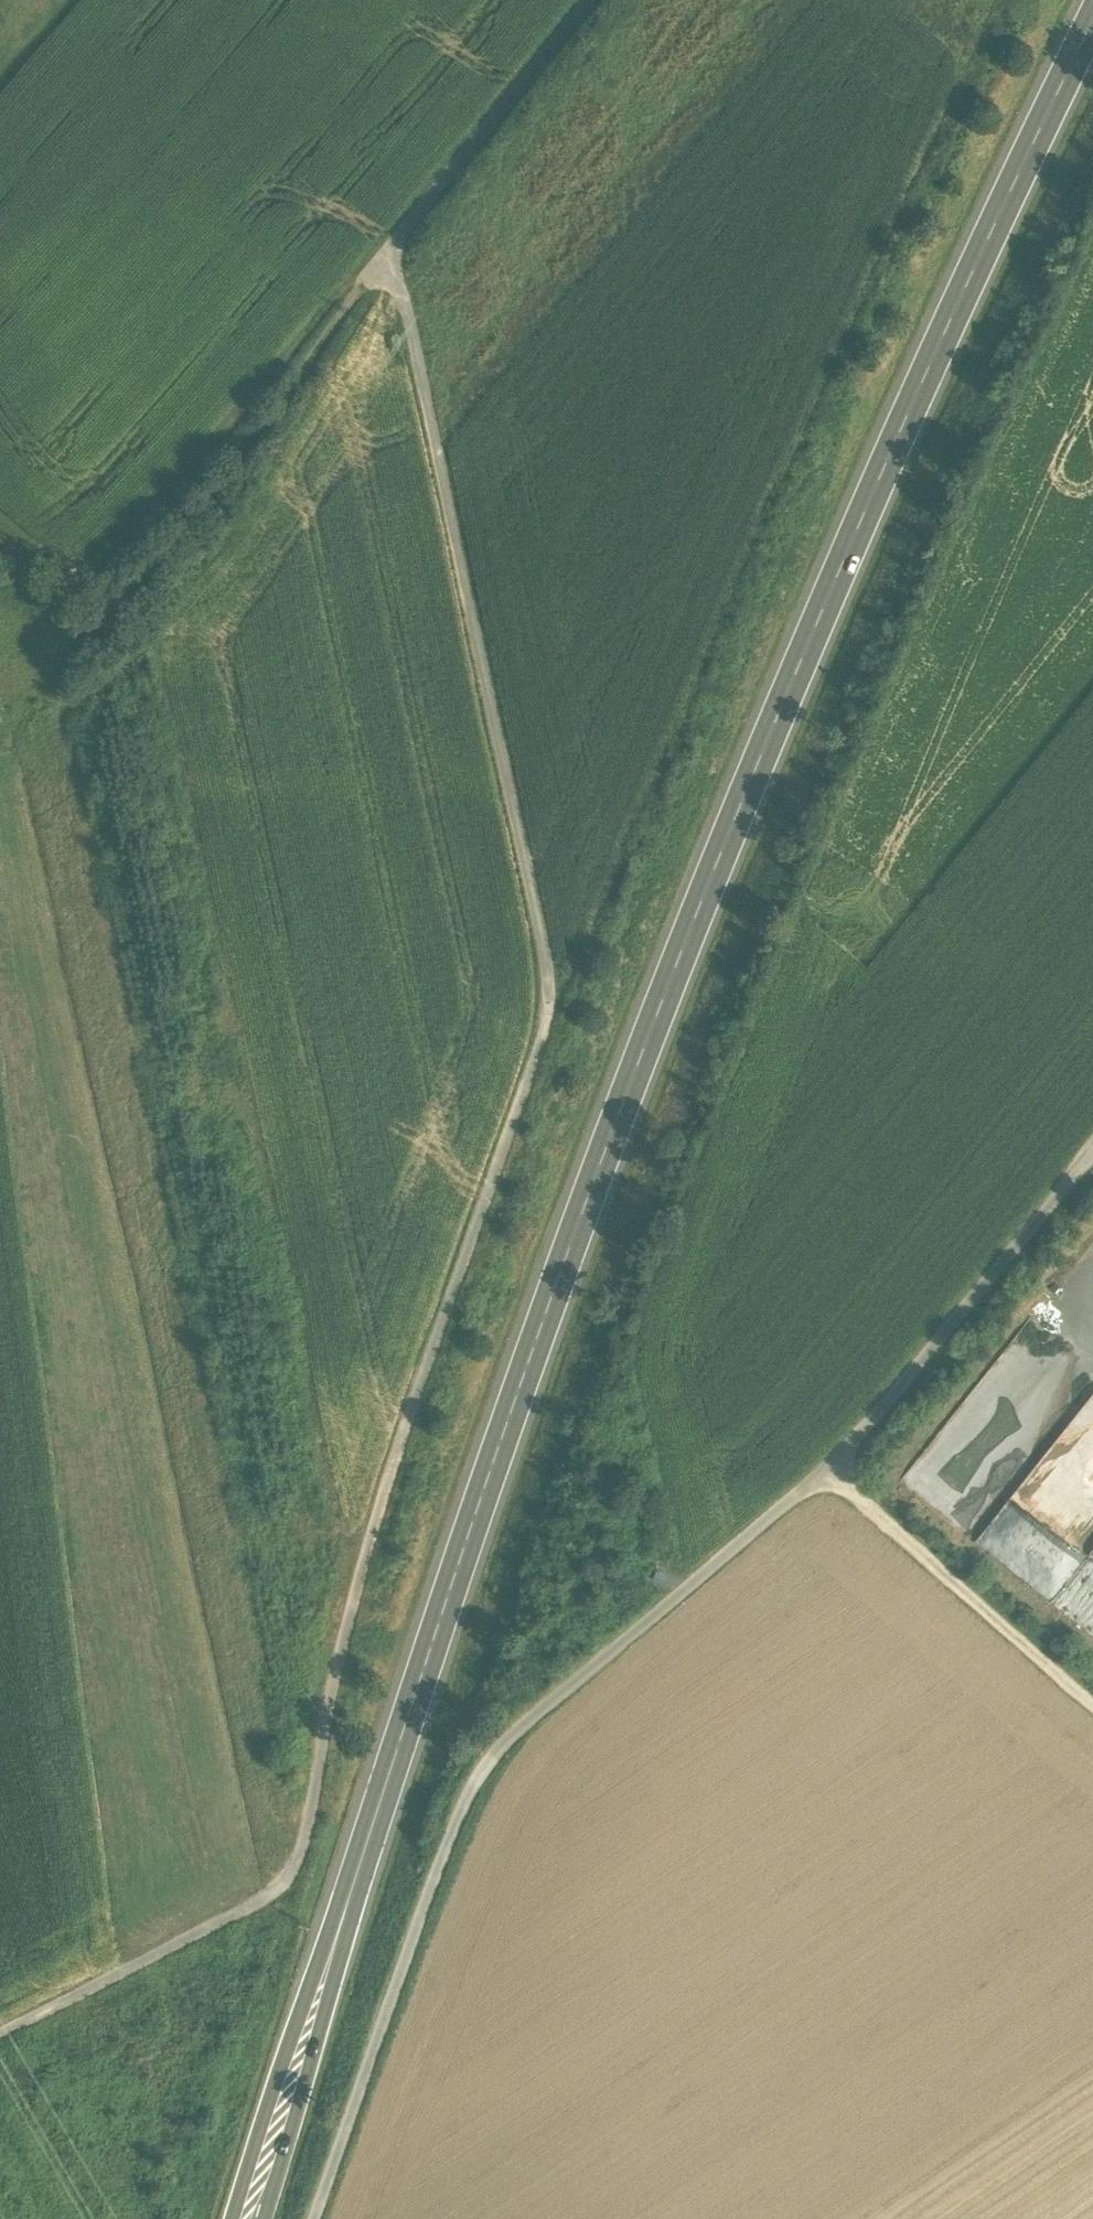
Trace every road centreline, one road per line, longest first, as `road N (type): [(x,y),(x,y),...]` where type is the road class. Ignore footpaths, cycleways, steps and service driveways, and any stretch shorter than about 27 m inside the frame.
road 1 (primary): [(254,2218),(410,1713),(685,949),(927,382),(1092,28)]
road 2 (track): [(0,2046),(286,1901),(301,1886),(380,1547),(563,1021),(408,286),(385,267)]
road 3 (track): [(314,2218),(456,1827),(491,1762),(512,1735),(829,1466),(1092,1154)]
road 4 (track): [(0,744),(195,537),(301,399),(385,267)]
road 5 (track): [(829,1466),(1092,1701)]
road 6 (track): [(385,267),(600,0)]

